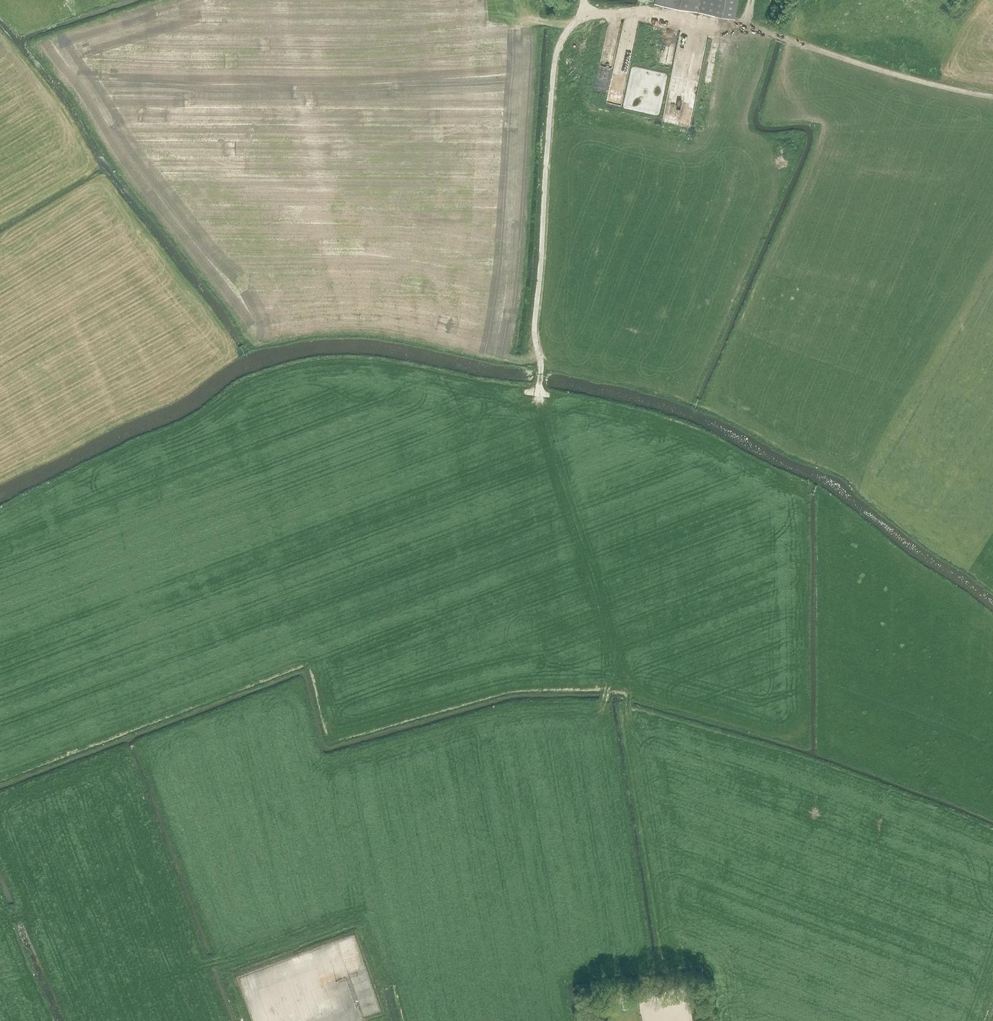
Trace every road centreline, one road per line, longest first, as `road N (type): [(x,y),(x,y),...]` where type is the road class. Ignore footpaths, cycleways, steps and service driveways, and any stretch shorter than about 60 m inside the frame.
road 1 (track): [(584,0),(553,70),(535,329),(538,395)]
road 2 (track): [(740,25),(992,97)]
road 3 (track): [(580,19),(613,11),(740,25)]

